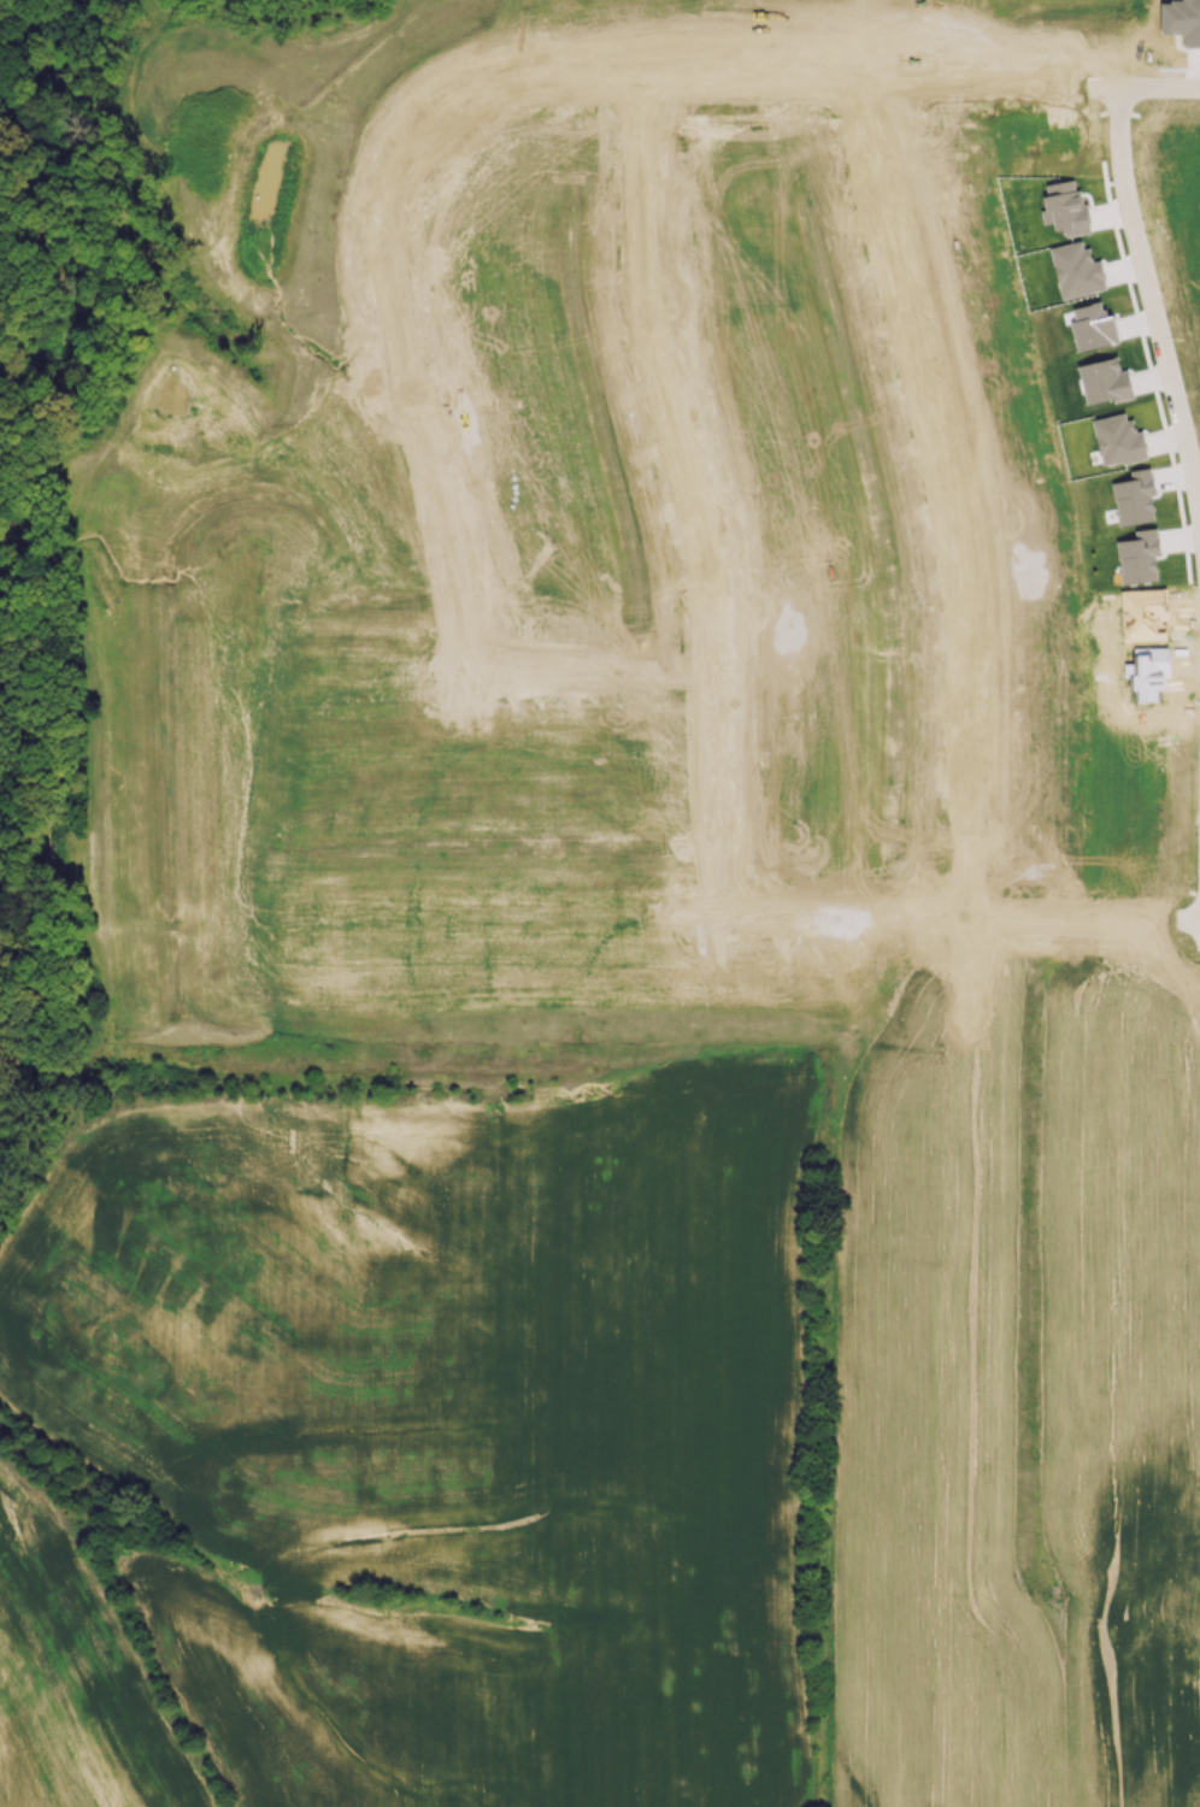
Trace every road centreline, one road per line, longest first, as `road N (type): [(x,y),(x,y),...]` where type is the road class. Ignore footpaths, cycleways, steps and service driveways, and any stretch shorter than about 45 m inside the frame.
road 1 (residential): [(1199,529),(1176,385),(1129,204),(1112,81)]

